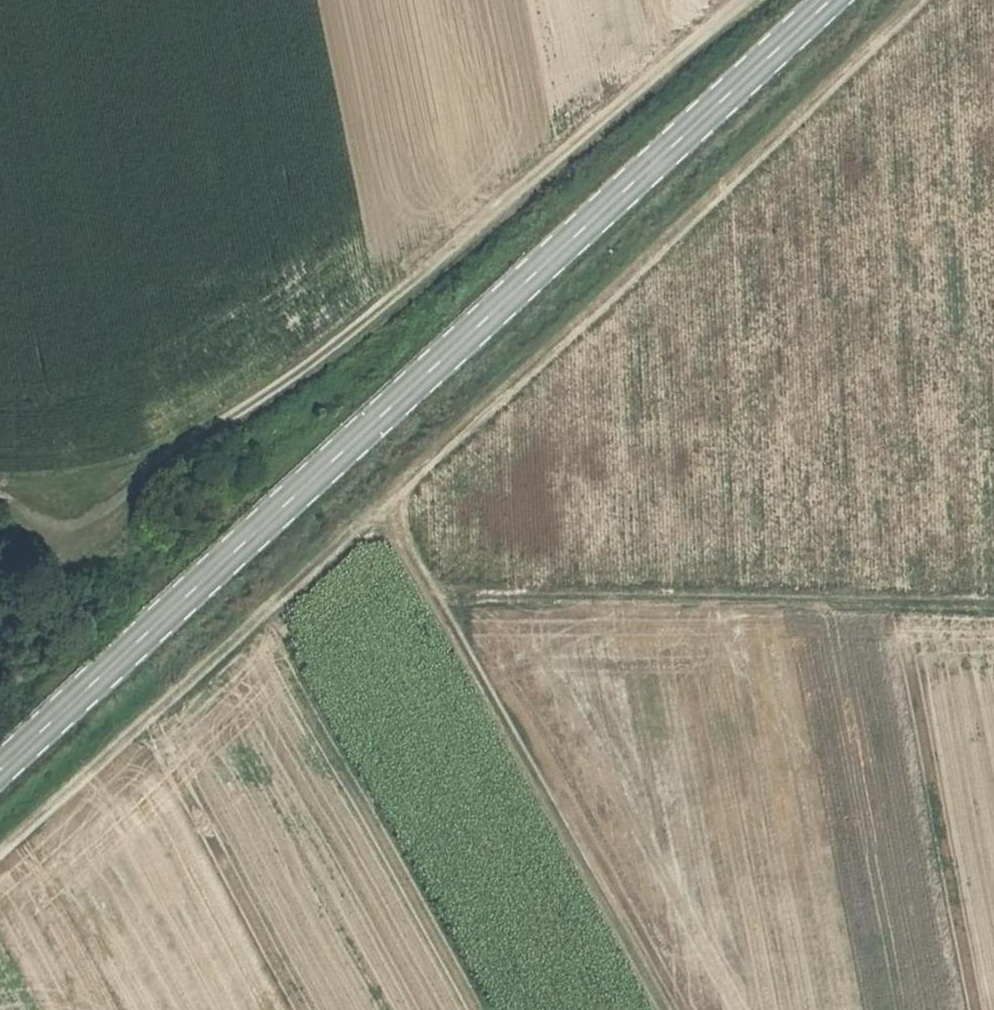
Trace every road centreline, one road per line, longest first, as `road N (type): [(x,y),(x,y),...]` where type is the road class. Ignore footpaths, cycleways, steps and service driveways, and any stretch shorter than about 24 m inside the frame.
road 1 (track): [(926,0),(0,860)]
road 2 (tertiary): [(0,763),(823,0)]
road 3 (track): [(742,0),(229,421),(151,475),(76,523),(0,490)]
road 4 (track): [(389,501),(677,1009)]
road 5 (track): [(438,584),(993,593)]

